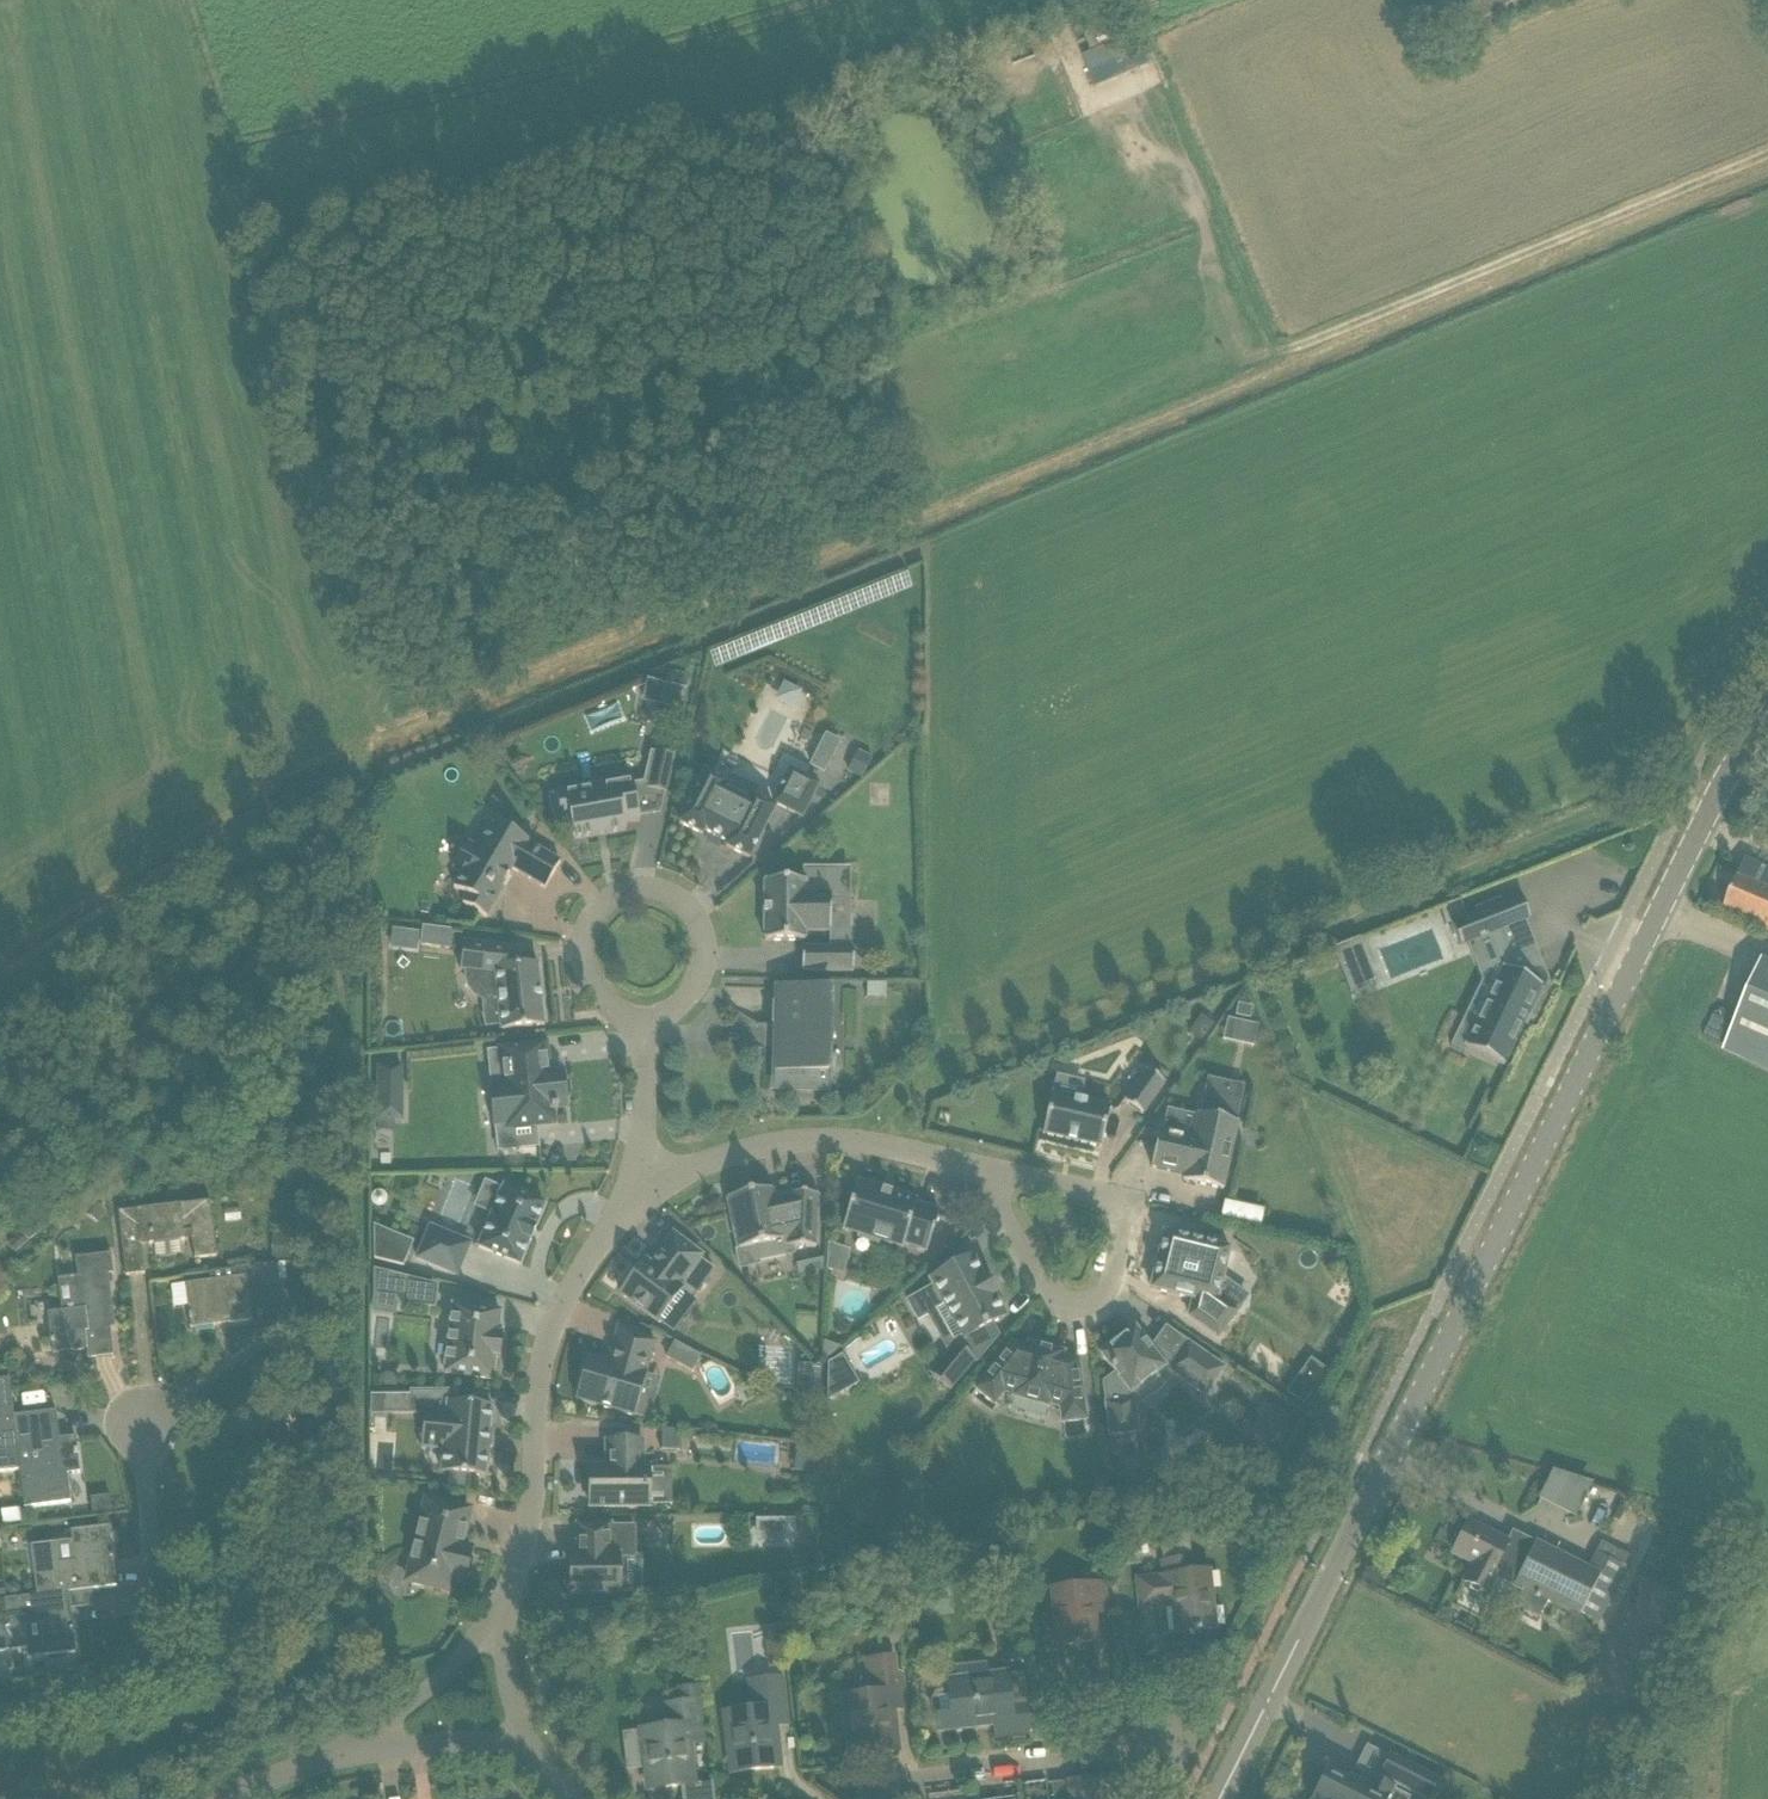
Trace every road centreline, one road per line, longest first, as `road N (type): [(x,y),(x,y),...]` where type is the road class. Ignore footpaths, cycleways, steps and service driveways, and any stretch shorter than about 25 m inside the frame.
road 1 (tertiary): [(1220,1798),(1709,810),(1767,716)]
road 2 (track): [(860,1144),(936,1086),(1639,795),(1672,790),(1709,810)]
road 3 (track): [(1767,157),(1273,352),(1241,331),(1203,223)]
road 4 (residential): [(505,1614),(534,1471),(543,1361),(587,1261),(645,1198)]
road 5 (residential): [(992,1174),(1129,1198),(1109,1284),(1092,1302),(1069,1303),(1045,1288),(1002,1214)]
road 6 (residential): [(0,1712),(126,1675),(146,1643),(153,1595),(147,1430)]
road 7 (residential): [(645,1198),(700,1164),(751,1147),(812,1143),(860,1144),(992,1174)]
road 8 (residential): [(876,1798),(891,1784),(1176,1748)]
road 9 (residential): [(642,1012),(680,1001),(703,969),(705,948),(690,912),(674,899),(635,893),(601,911),(585,946)]
road 10 (residential): [(373,1755),(376,1735),(505,1614)]
road 11 (residential): [(645,1198),(642,1012)]
road 12 (residential): [(373,1755),(495,1742),(518,1749)]
road 13 (residential): [(244,1798),(312,1765),(373,1755)]
road 14 (residential): [(518,1749),(505,1614)]

